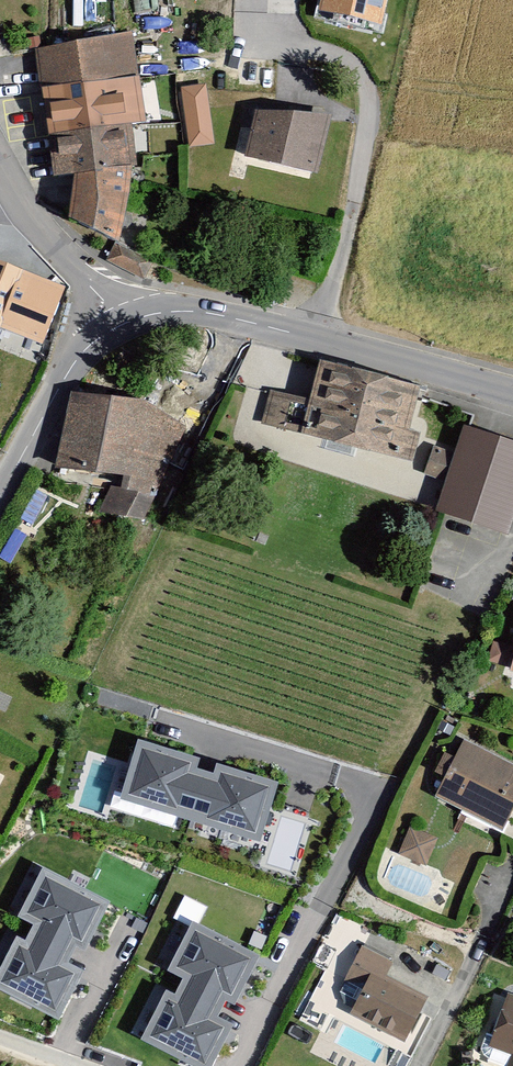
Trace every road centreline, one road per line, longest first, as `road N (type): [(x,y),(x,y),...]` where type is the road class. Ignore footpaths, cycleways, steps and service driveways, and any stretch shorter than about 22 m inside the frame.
road 1 (tertiary): [(109,307),(156,296),(213,306),(512,387)]
road 2 (tertiary): [(0,471),(76,334),(109,307)]
road 3 (unclassified): [(0,165),(60,254),(109,307)]

